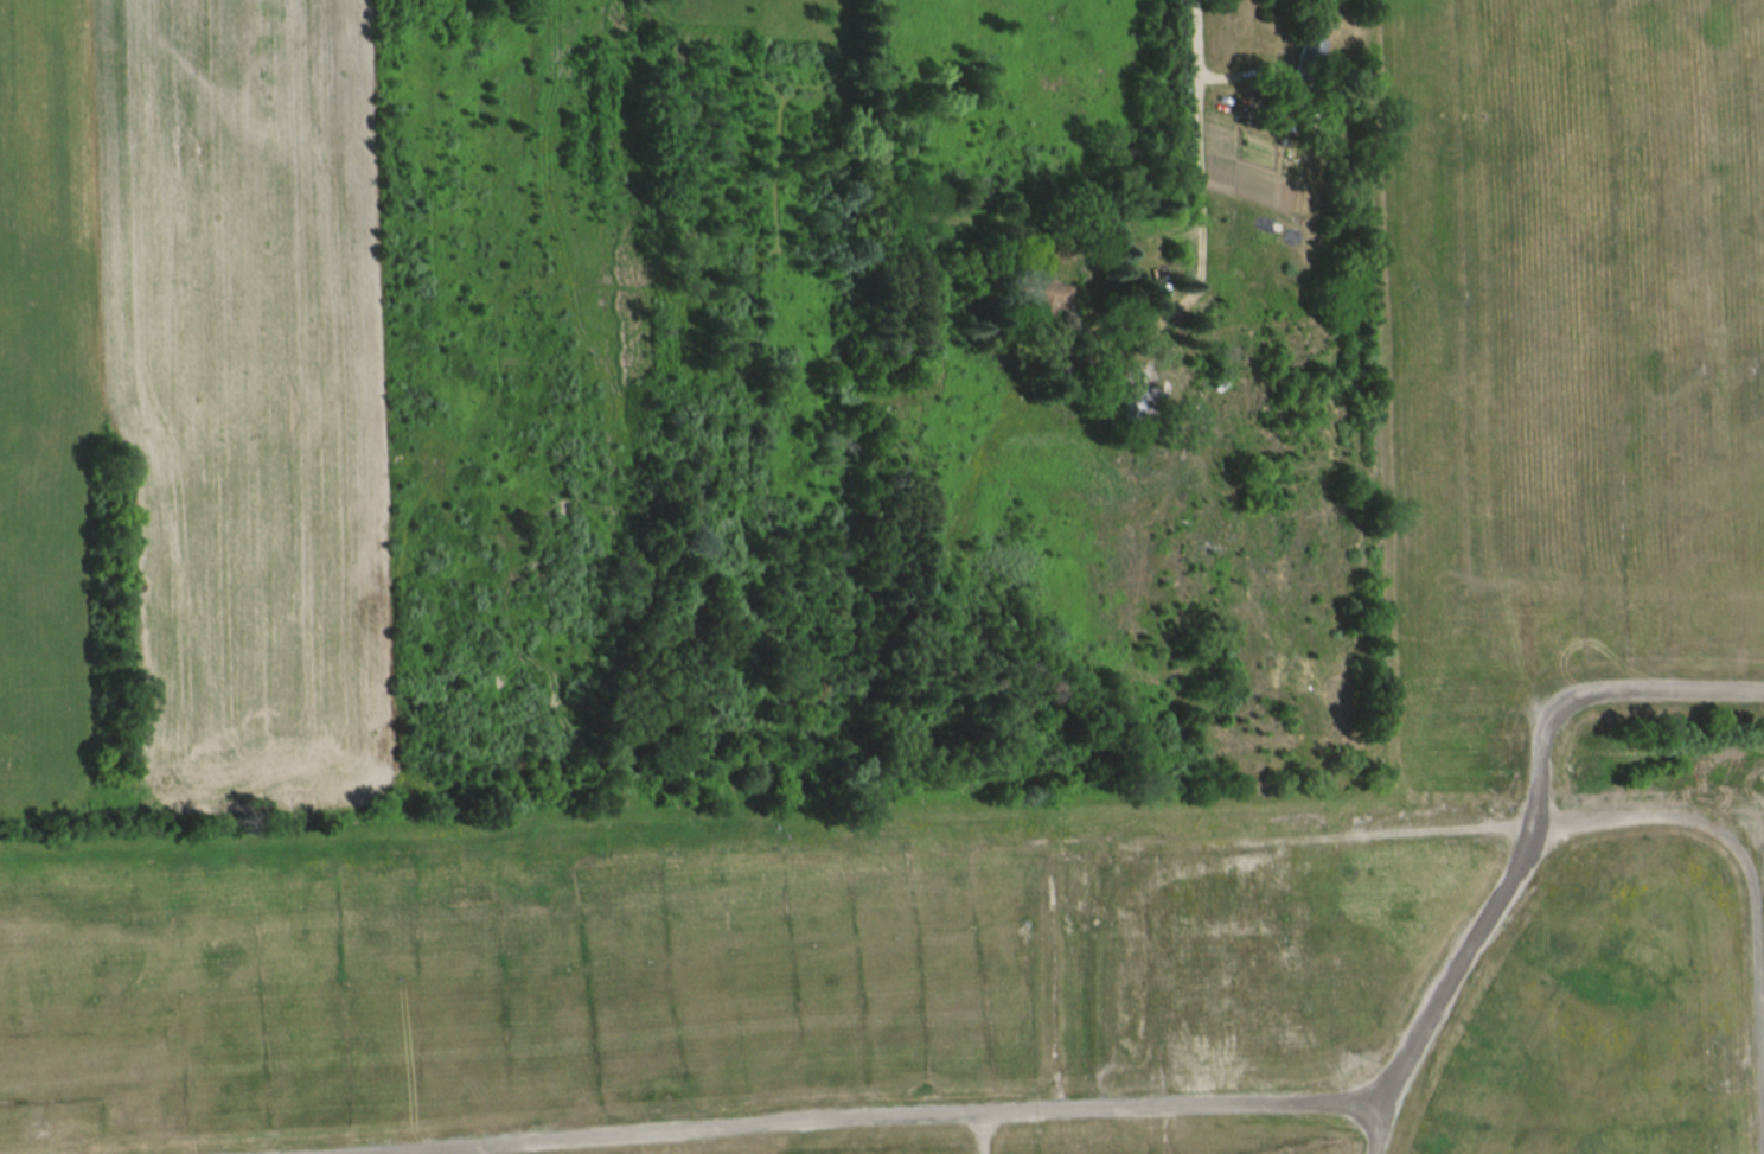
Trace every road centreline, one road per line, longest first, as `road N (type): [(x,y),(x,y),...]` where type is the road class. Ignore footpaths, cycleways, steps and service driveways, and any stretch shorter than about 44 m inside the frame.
road 1 (residential): [(1193,0),(1201,313)]

